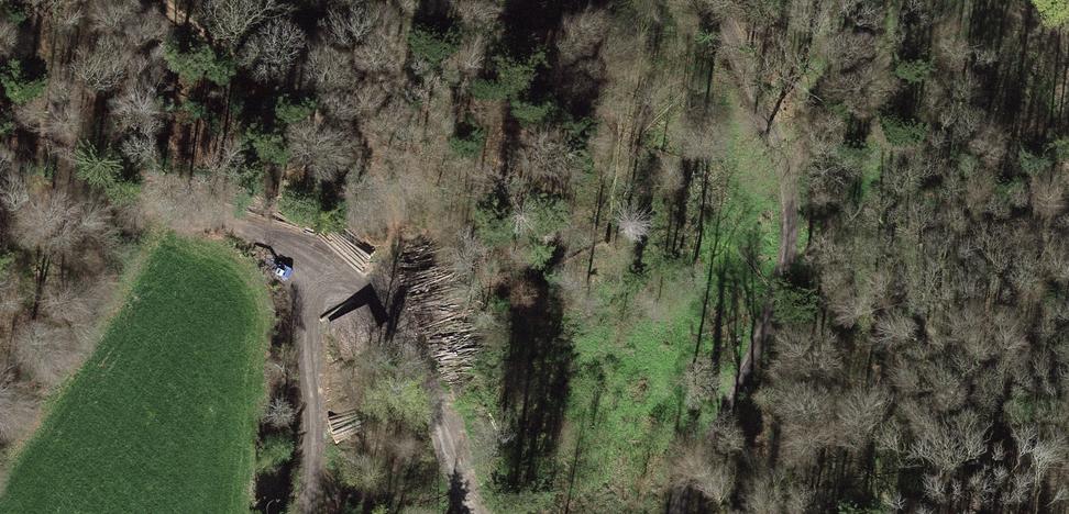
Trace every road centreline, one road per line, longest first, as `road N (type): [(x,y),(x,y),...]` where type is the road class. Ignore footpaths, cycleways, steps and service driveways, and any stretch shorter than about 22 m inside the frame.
road 1 (track): [(304,513),(314,422),(311,320),(327,292),(192,181),(0,111)]
road 2 (track): [(675,513),(760,352),(794,252),(789,173),(726,0)]
road 3 (track): [(162,0),(378,181),(398,222),(373,290)]
road 4 (track): [(327,292),(373,290),(397,316),(471,513)]
road 5 (track): [(789,173),(830,105),(870,67),(980,0)]

